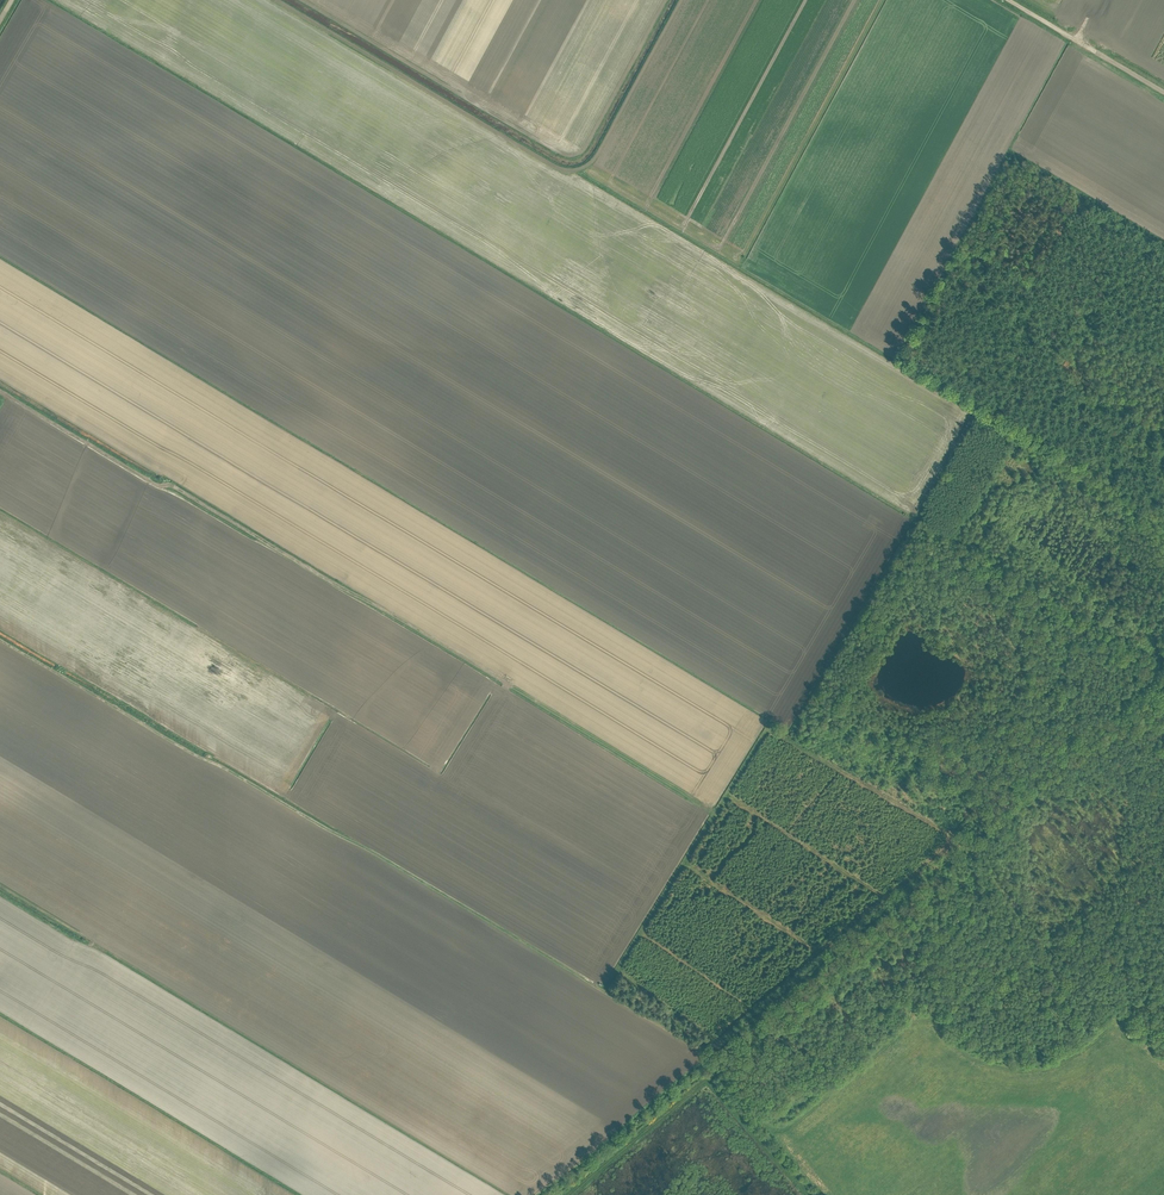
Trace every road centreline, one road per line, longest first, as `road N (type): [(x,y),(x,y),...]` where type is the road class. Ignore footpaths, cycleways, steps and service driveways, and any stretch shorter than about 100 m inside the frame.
road 1 (track): [(769,728),(956,836),(703,1050),(0,639)]
road 2 (track): [(712,1068),(775,1130),(926,1009),(964,1048),(1011,1066),(1051,1063),(1117,1021),(1163,1071)]
road 3 (track): [(769,728),(603,992)]
road 4 (track): [(313,0),(488,105)]
road 5 (track): [(883,898),(730,797)]
road 6 (track): [(1009,0),(1163,93)]
road 7 (track): [(820,951),(685,863)]
road 8 (track): [(641,932),(752,1009)]

